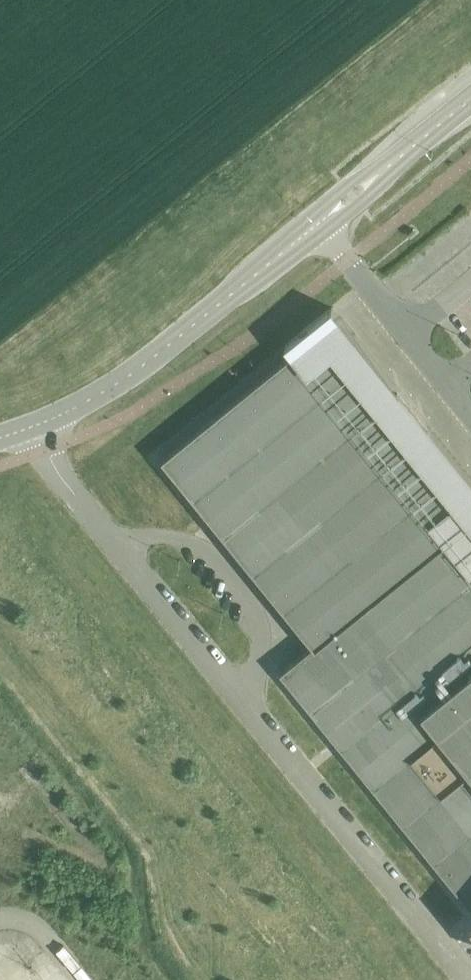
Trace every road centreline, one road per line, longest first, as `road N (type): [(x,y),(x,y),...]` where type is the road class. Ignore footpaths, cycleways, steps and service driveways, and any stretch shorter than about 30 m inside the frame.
road 1 (unclassified): [(239,700),(470,978)]
road 2 (unclassified): [(28,424),(127,377),(314,221)]
road 3 (unclassified): [(239,700),(274,633),(190,538),(116,548)]
road 4 (unclassified): [(314,221),(470,410)]
road 5 (unclassified): [(314,221),(470,95)]
road 6 (unclassified): [(116,548),(239,700)]
road 7 (unclassified): [(28,424),(116,548)]

